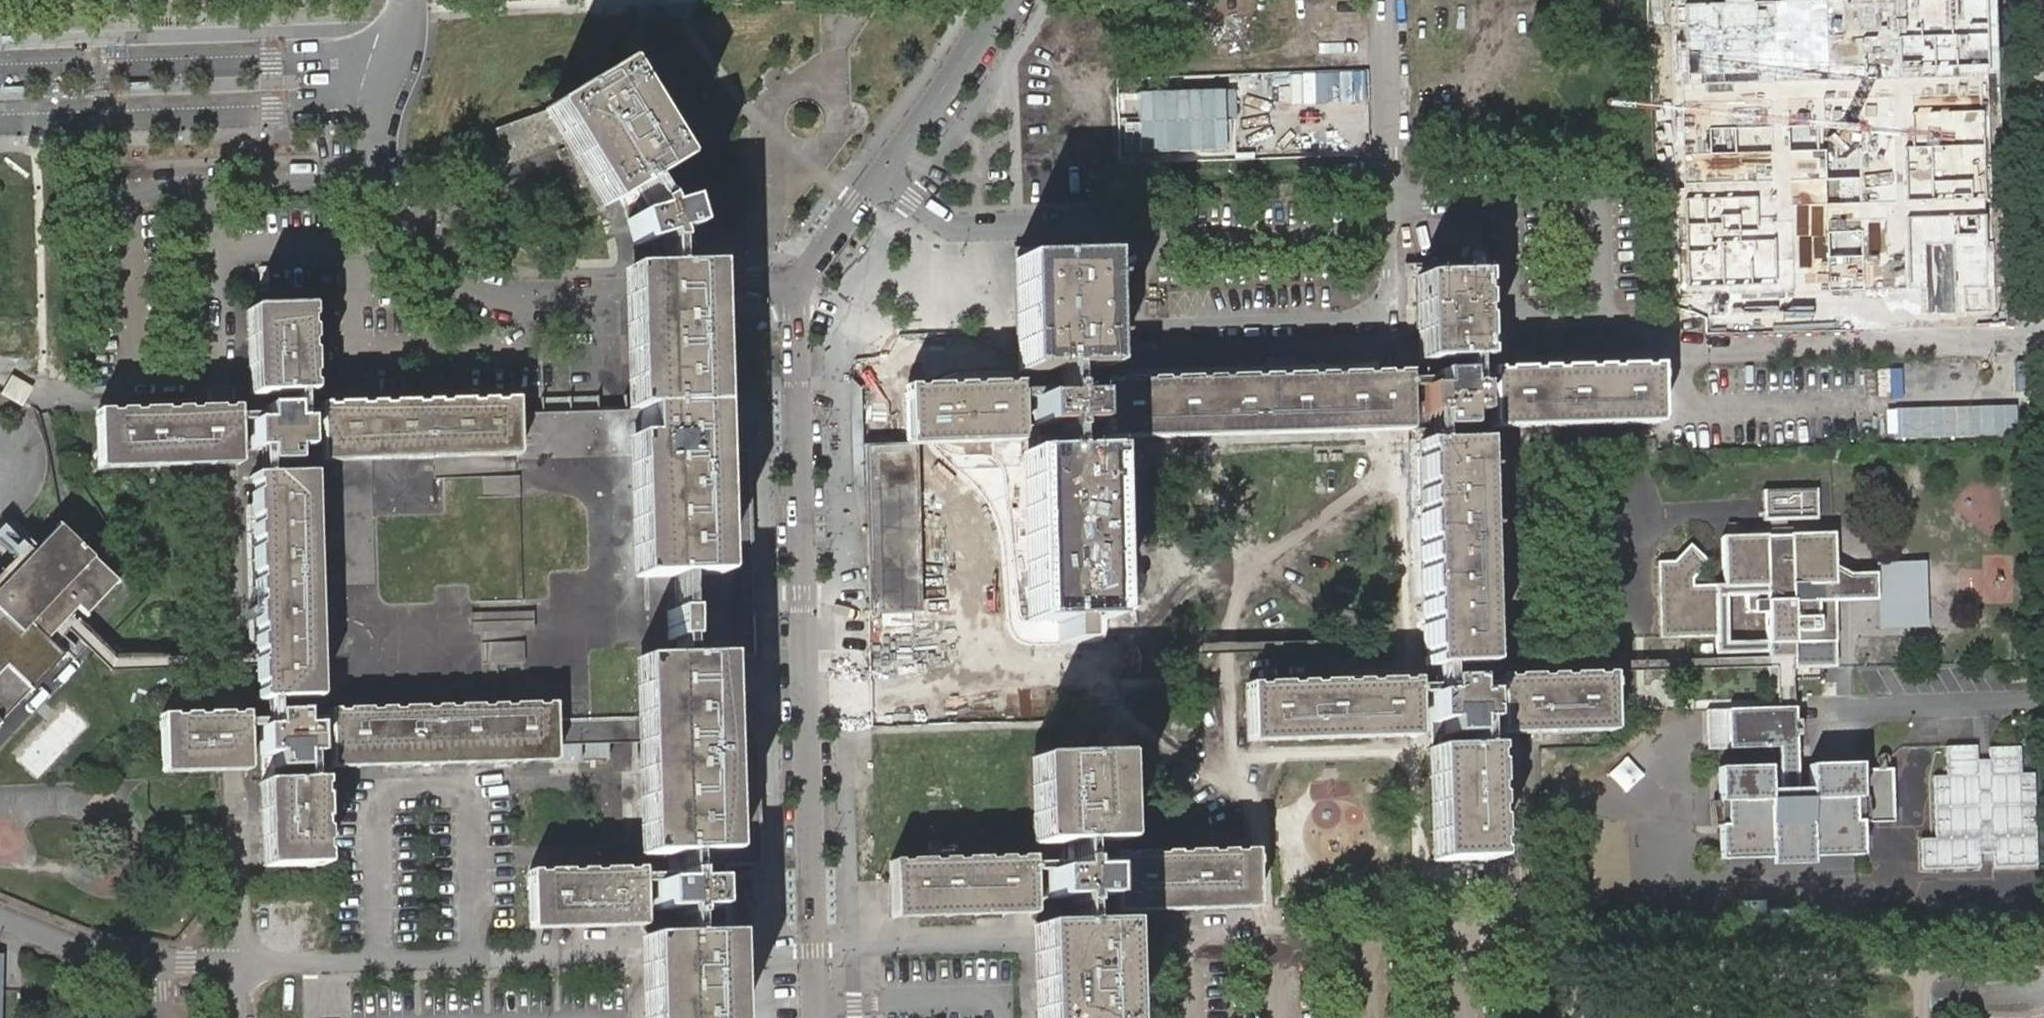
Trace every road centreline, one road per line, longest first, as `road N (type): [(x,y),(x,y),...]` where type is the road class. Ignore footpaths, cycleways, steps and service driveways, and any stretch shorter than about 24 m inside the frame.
road 1 (residential): [(401,222),(353,244),(233,245),(213,260),(240,962)]
road 2 (residential): [(790,296),(816,1017)]
road 3 (residential): [(1518,931),(1504,353)]
road 4 (residential): [(1387,222),(956,229),(881,180)]
road 5 (residential): [(2043,339),(1607,351)]
road 6 (residential): [(1919,957),(1545,962),(1526,957),(1518,931)]
road 7 (residential): [(401,222),(452,278),(488,295),(755,283),(790,296)]
road 8 (residential): [(1518,931),(1194,937)]
road 9 (residential): [(240,962),(478,955)]
road 10 (residential): [(1607,351),(1601,216),(1499,218)]
road 11 (residential): [(409,0),(374,127),(377,174),(401,222)]
road 12 (residential): [(1383,0),(1387,222)]
road 13 (residential): [(881,180),(1004,0)]
road 14 (unclassified): [(0,916),(93,955),(154,963)]
road 15 (residential): [(790,296),(881,180)]
road 16 (residential): [(1499,218),(1504,353)]
road 17 (residential): [(2043,953),(1919,957)]

